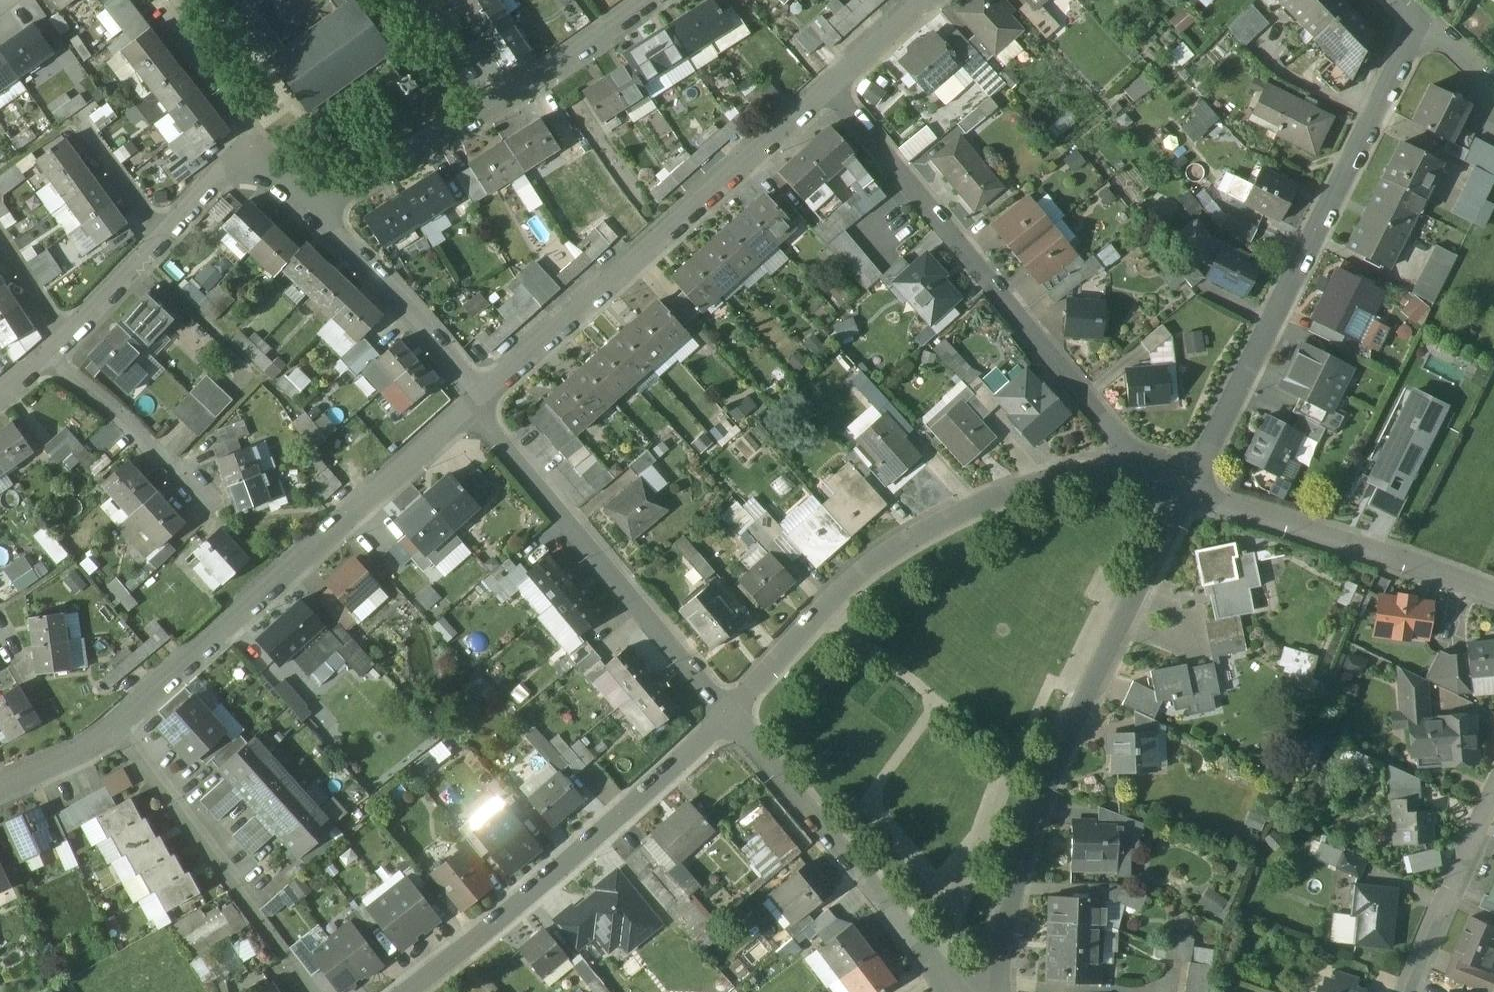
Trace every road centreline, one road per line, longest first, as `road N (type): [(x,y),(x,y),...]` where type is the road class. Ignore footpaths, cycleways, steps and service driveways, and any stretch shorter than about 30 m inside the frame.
road 1 (residential): [(1184,489),(1090,476),(979,507),(876,563),(724,720)]
road 2 (residential): [(1184,489),(1040,791),(1004,947),(1004,991)]
road 3 (residential): [(1184,489),(1144,463),(828,89)]
road 4 (residential): [(1423,17),(1184,489)]
road 5 (residential): [(115,730),(477,400)]
road 6 (residential): [(477,400),(828,89)]
road 7 (residential): [(724,720),(592,849),(409,991)]
road 8 (residential): [(724,720),(477,400)]
road 9 (residential): [(943,991),(724,720)]
road 10 (residential): [(1493,599),(1184,489)]
road 11 (residential): [(115,730),(312,991)]
road 12 (residential): [(477,400),(315,210)]
road 13 (residential): [(1493,797),(1404,991)]
road 14 (residential): [(491,110),(315,210)]
road 15 (residential): [(192,497),(51,356)]
road 16 (residential): [(645,0),(491,110)]
road 17 (residential): [(261,151),(158,1)]
road 18 (residential): [(164,238),(79,120)]
road 19 (residential): [(164,238),(70,339)]
road 20 (residential): [(491,110),(412,0)]
road 21 (residential): [(828,89),(924,0)]
road 22 (residential): [(261,151),(164,238)]
road 23 (residential): [(0,786),(115,730)]
road 24 (residential): [(70,339),(0,235)]

